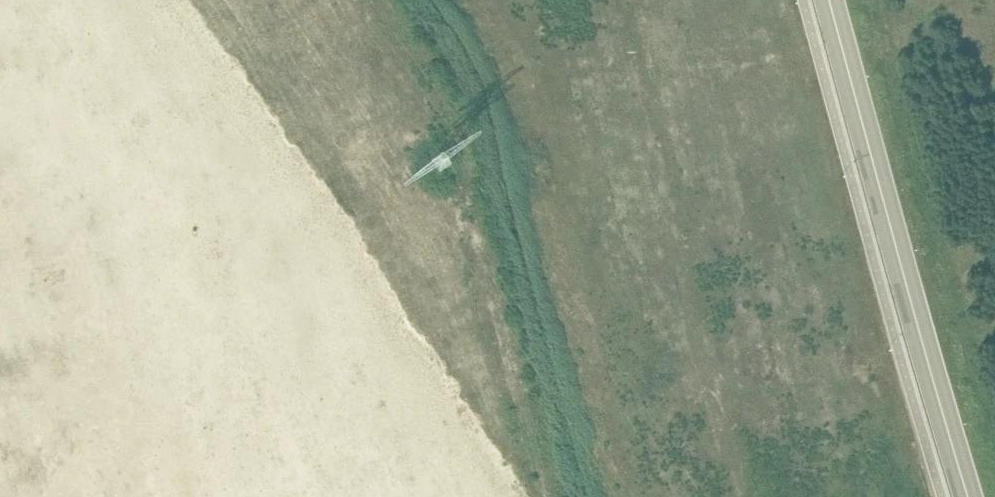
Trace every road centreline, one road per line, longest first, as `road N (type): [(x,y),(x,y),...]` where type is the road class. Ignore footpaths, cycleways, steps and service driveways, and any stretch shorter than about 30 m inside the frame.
road 1 (unclassified): [(969,496),(829,0)]

